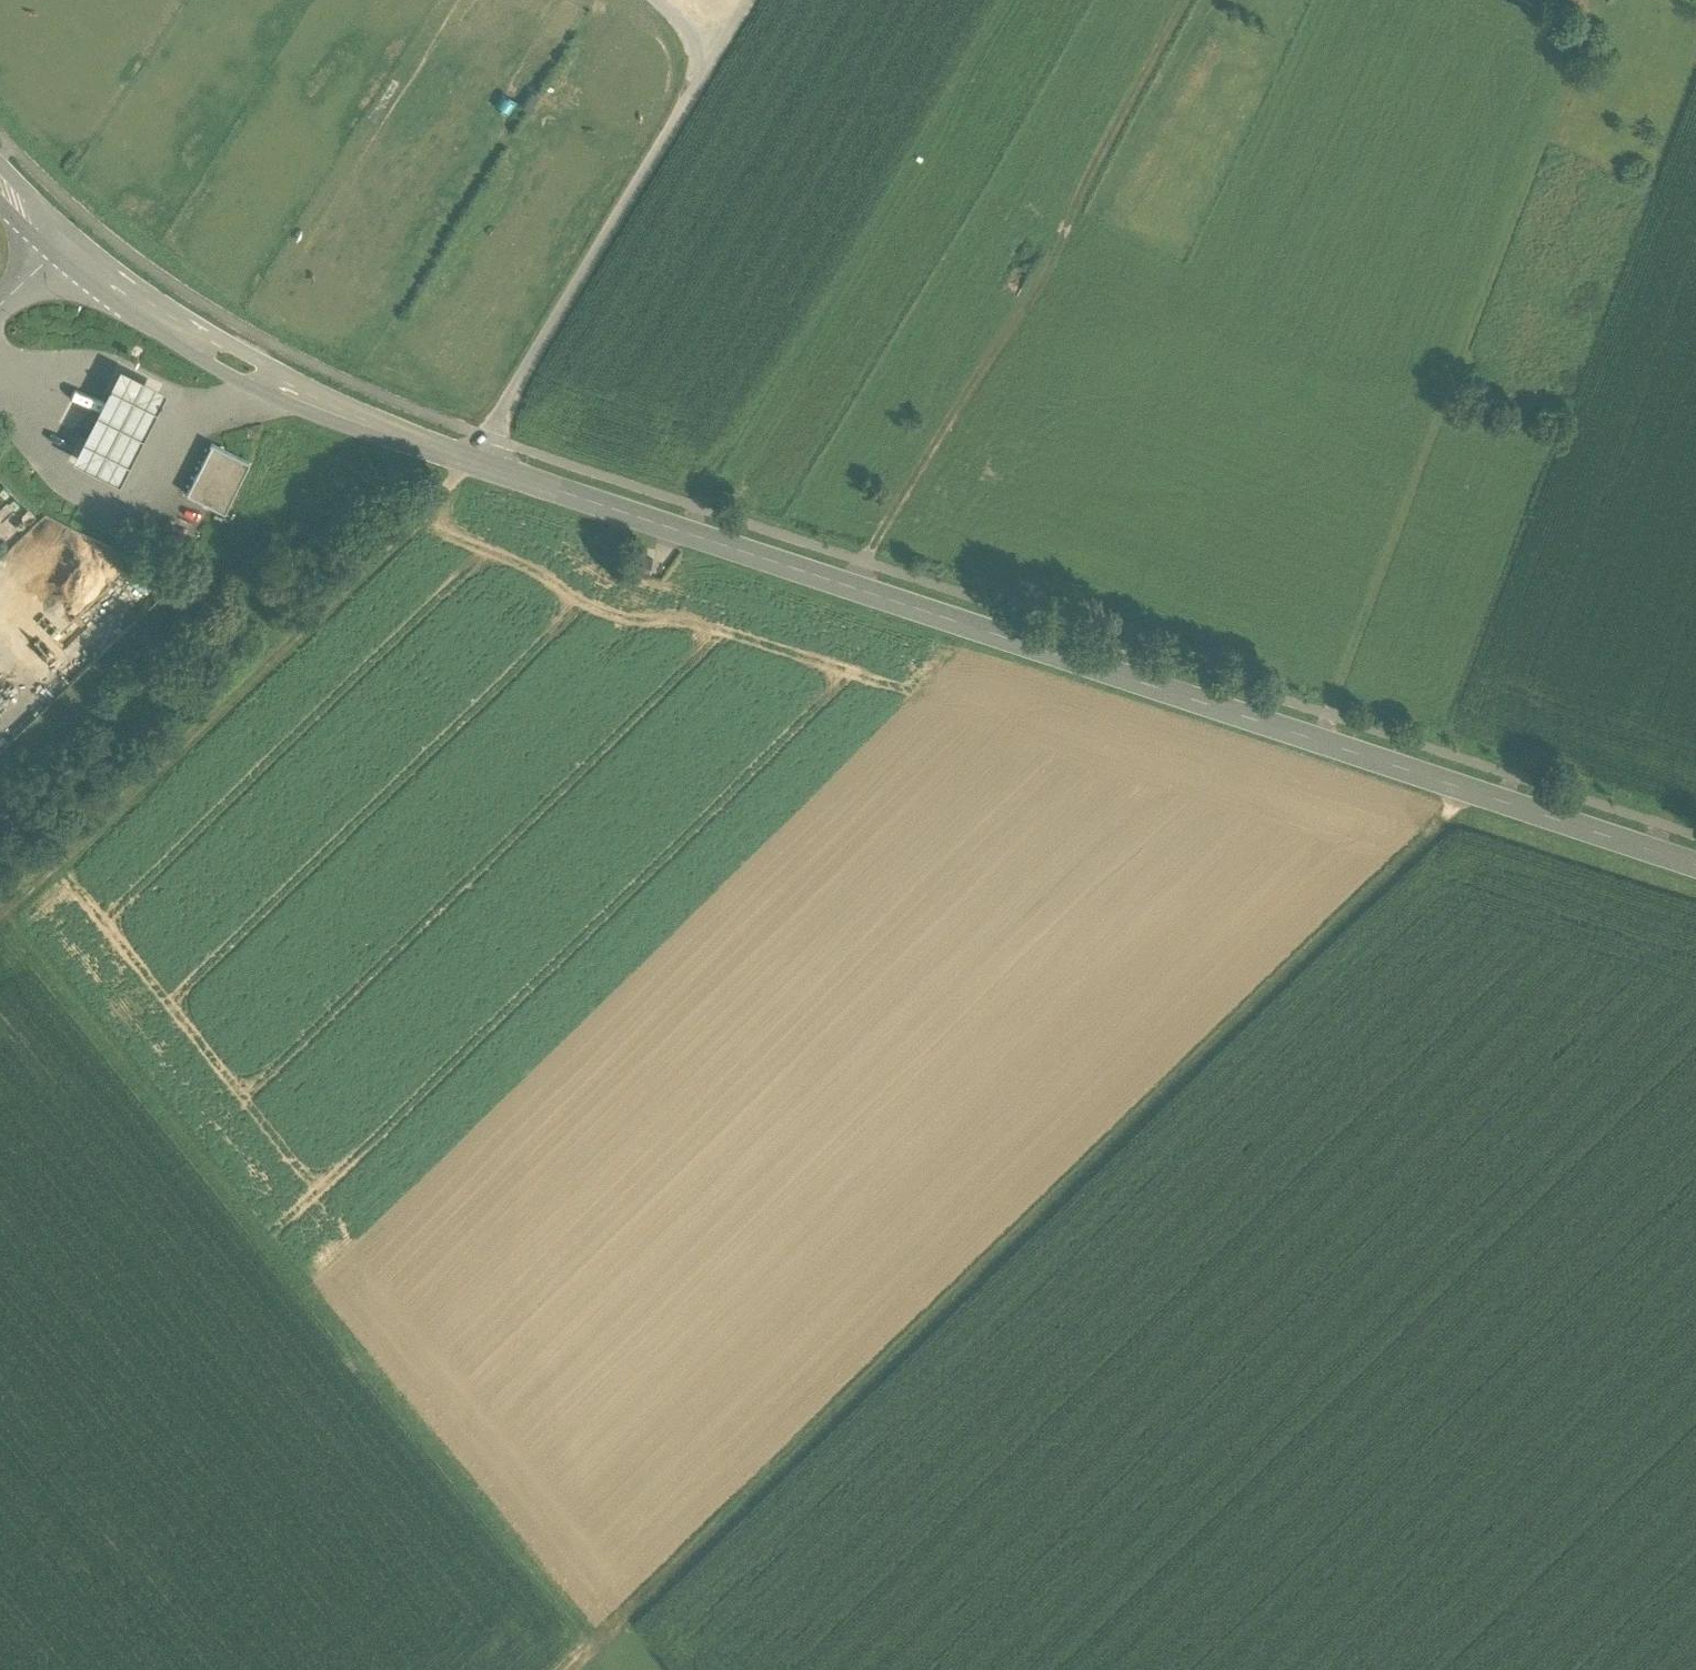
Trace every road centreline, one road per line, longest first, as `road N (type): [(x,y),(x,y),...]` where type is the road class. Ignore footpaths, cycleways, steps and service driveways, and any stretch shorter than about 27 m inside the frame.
road 1 (tertiary): [(1695,865),(383,430)]
road 2 (track): [(1517,779),(1503,791),(1468,791),(1421,845),(566,1669)]
road 3 (track): [(4,919),(471,461),(712,50)]
road 4 (track): [(4,919),(594,1646)]
road 5 (tertiary): [(55,248),(205,364),(267,394),(383,430)]
road 6 (tertiary): [(383,430),(220,338),(69,234)]

